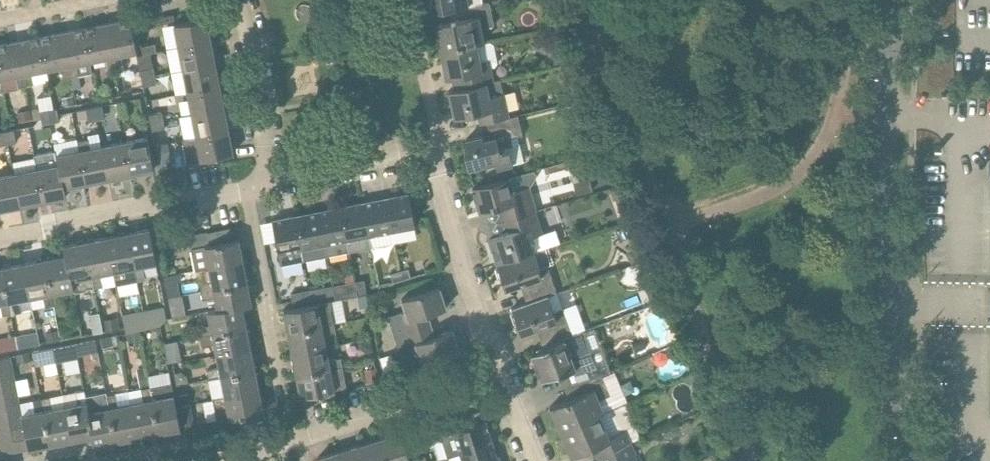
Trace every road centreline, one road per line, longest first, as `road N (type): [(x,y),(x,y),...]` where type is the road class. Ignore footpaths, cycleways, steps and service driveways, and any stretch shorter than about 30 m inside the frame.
road 1 (tertiary): [(910,460),(887,300),(894,0)]
road 2 (residential): [(228,460),(499,371)]
road 3 (residential): [(0,238),(277,184)]
road 4 (residential): [(499,371),(449,213),(440,148)]
road 5 (residential): [(277,184),(240,0)]
road 6 (residential): [(440,148),(277,184)]
road 7 (residential): [(412,0),(440,148)]

